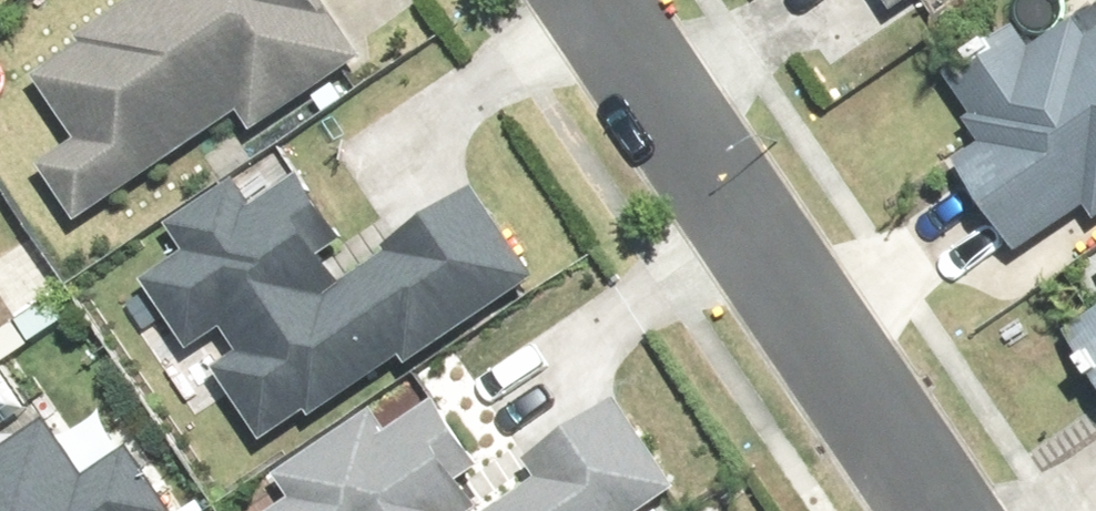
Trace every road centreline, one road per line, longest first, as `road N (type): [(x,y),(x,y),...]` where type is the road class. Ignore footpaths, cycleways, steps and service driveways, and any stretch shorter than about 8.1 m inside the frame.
road 1 (residential): [(563,0),(917,510)]

